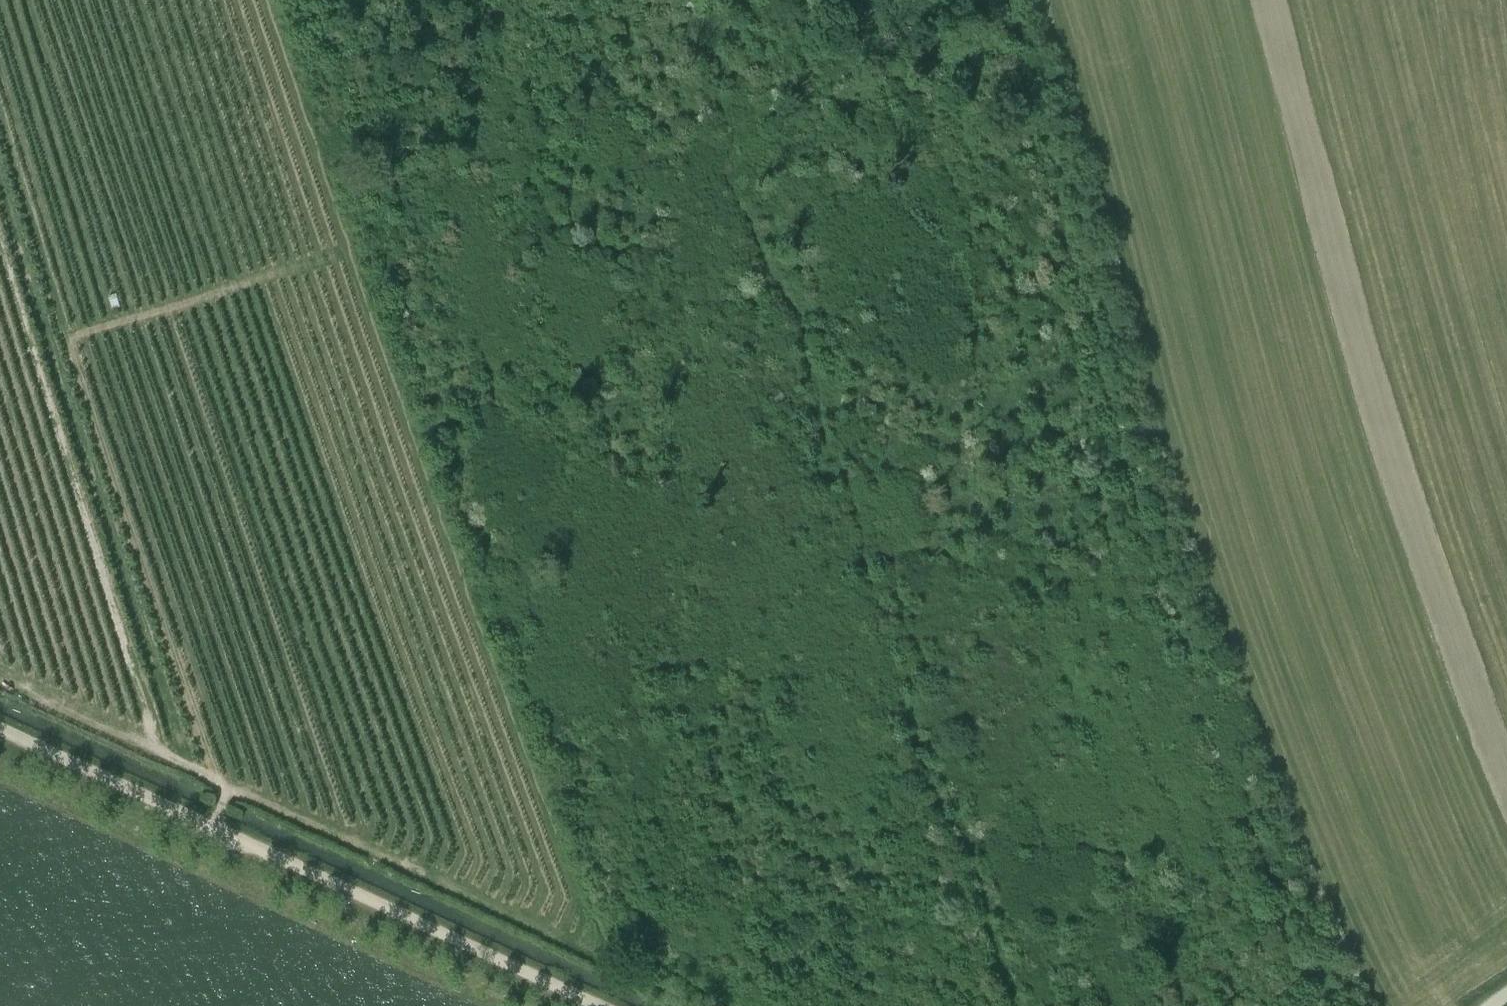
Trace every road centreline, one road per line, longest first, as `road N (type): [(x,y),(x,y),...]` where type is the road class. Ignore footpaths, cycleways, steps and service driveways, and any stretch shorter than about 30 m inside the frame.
road 1 (unclassified): [(598,1005),(0,730)]

